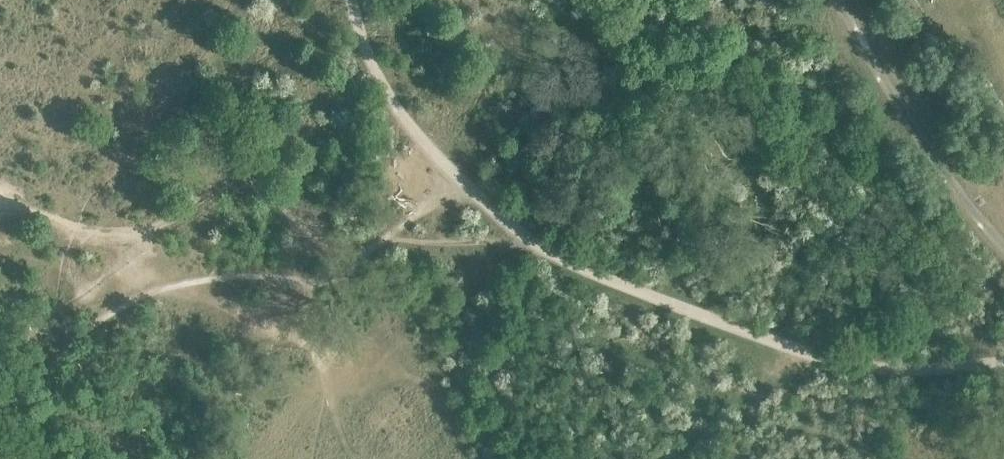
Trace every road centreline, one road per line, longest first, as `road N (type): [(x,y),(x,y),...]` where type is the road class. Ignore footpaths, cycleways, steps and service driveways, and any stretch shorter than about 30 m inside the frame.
road 1 (track): [(1003,362),(906,370),(824,356),(592,270),(470,189),(401,115),(375,68),(355,0)]

